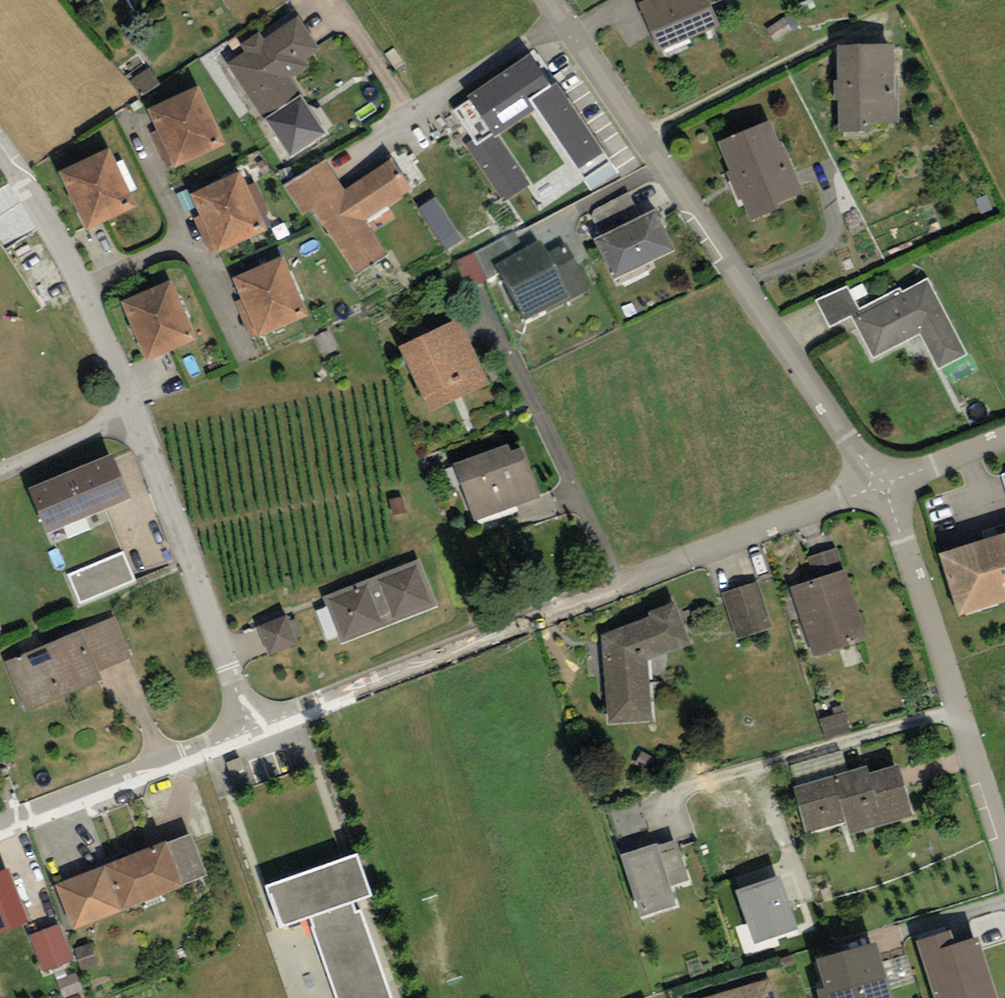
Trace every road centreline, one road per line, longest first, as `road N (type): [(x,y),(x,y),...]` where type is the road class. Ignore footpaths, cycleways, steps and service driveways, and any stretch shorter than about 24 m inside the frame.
road 1 (unclassified): [(252,732),(879,483)]
road 2 (residential): [(879,483),(550,0)]
road 3 (residential): [(879,483),(1004,856)]
road 4 (residential): [(136,412),(252,732)]
road 5 (residential): [(0,157),(83,288),(136,412)]
road 6 (unclassified): [(0,831),(252,732)]
road 7 (residential): [(0,471),(136,412)]
road 8 (unclassified): [(879,483),(1004,434)]

